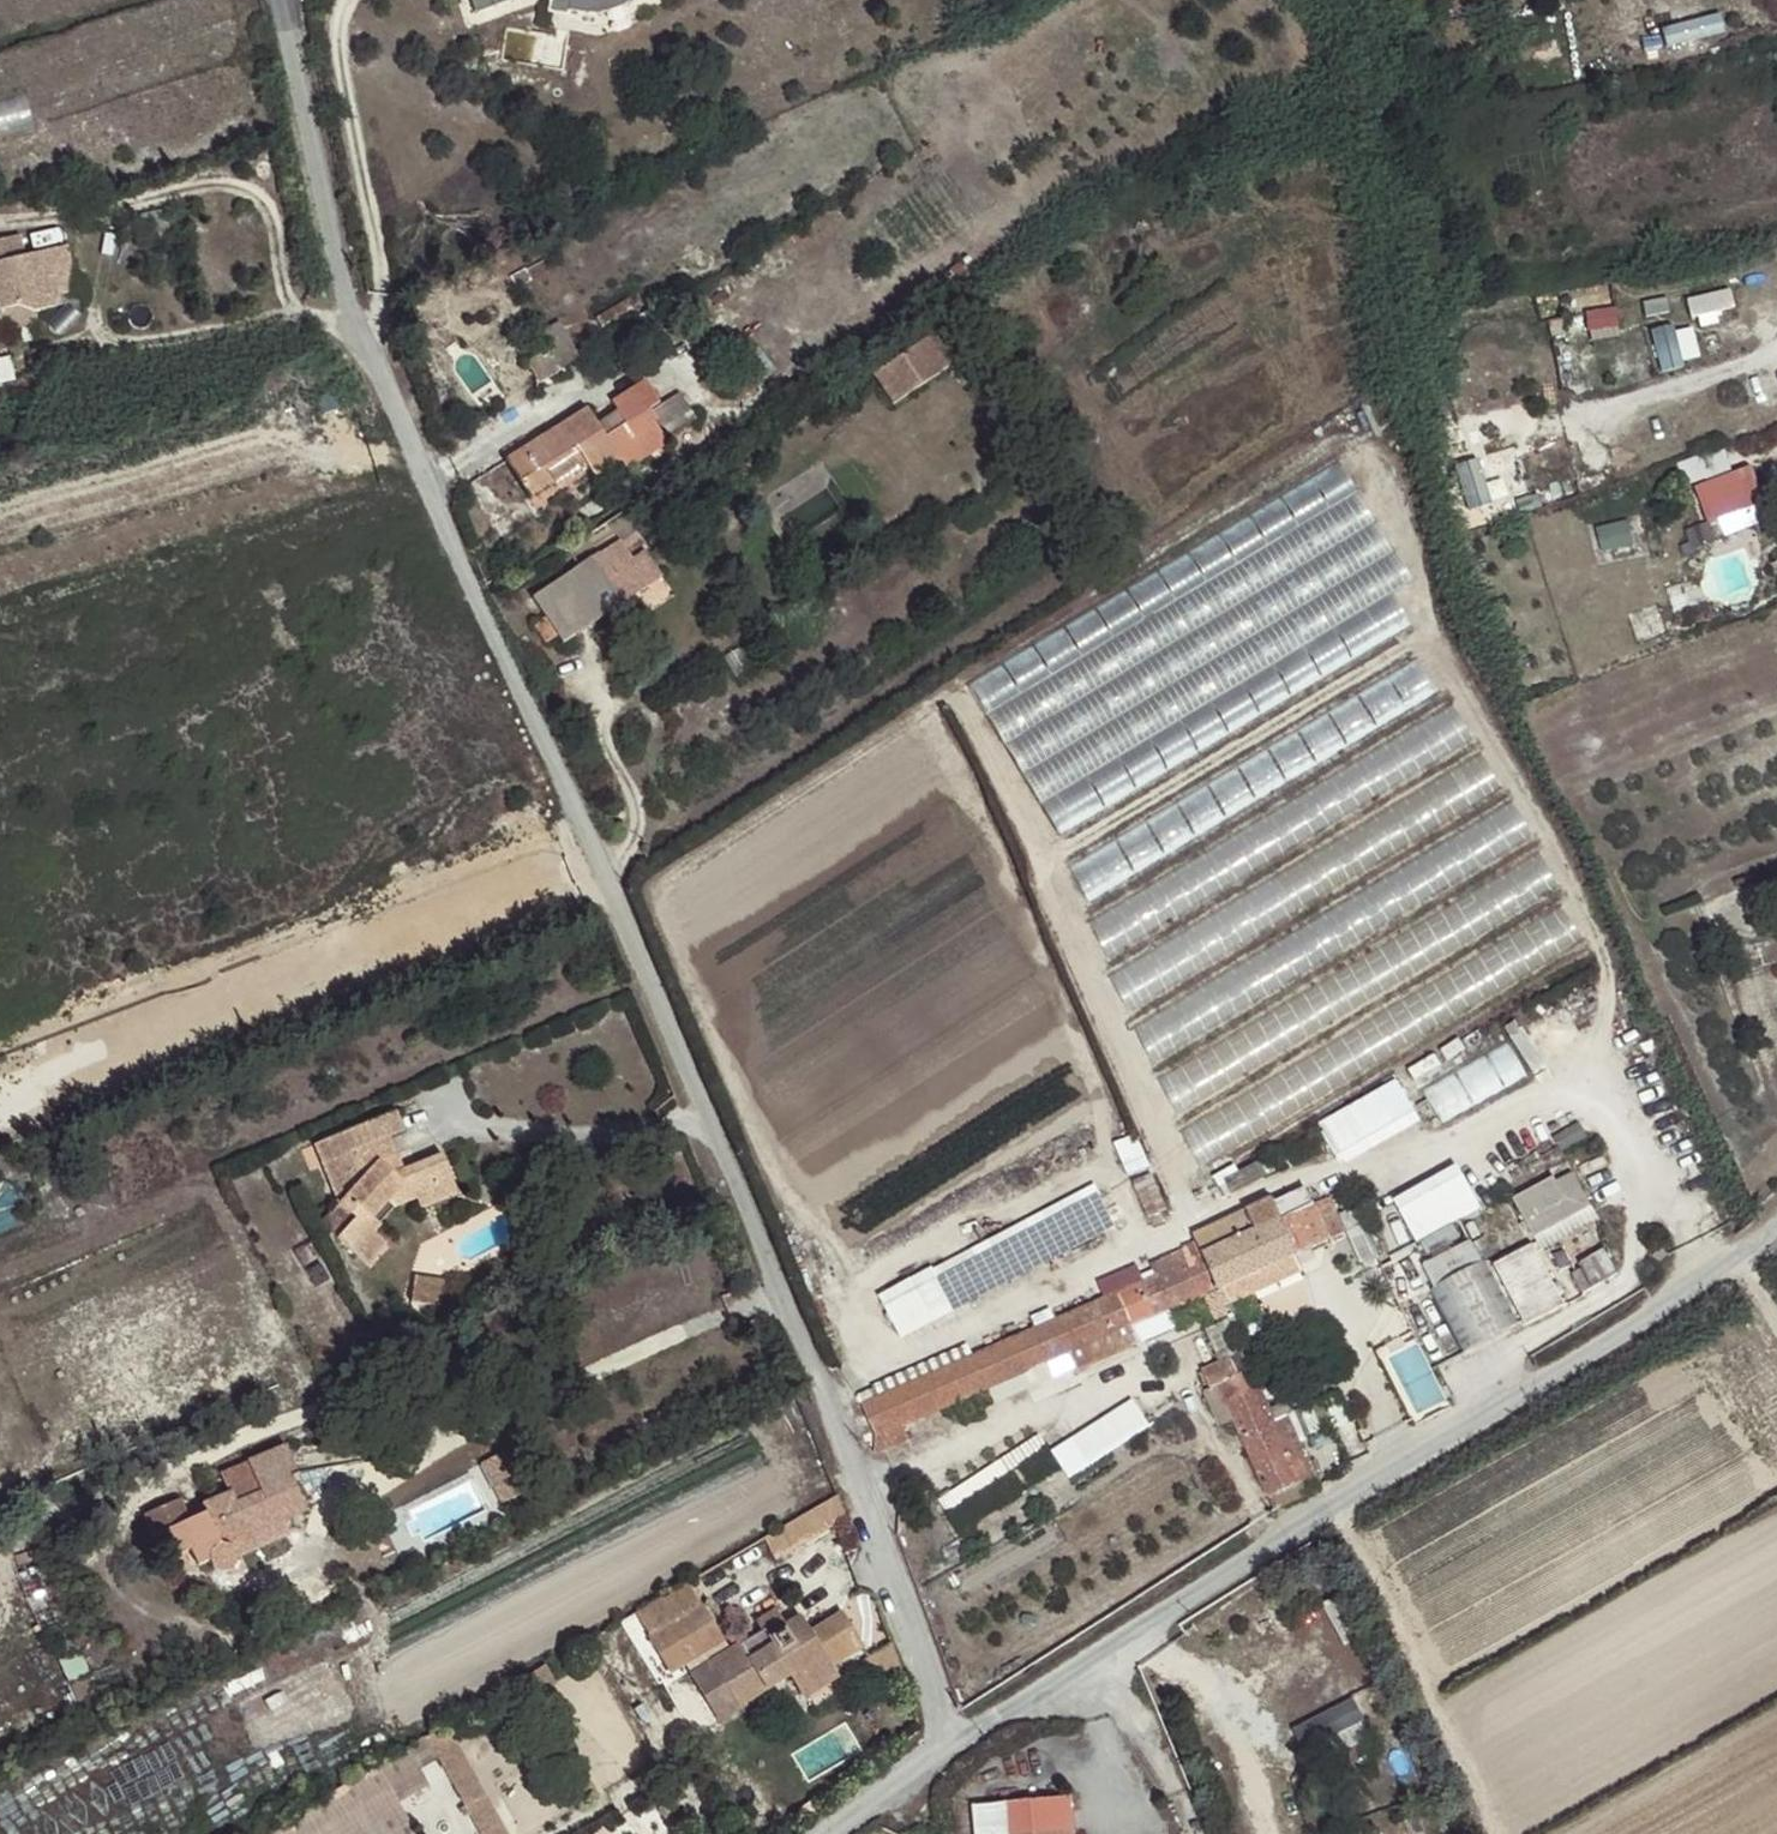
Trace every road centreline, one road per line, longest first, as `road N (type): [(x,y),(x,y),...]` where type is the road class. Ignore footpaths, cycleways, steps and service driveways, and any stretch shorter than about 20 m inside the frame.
road 1 (track): [(1589,1085),(1604,1010),(1602,953),(1531,810),(1432,640),(1396,489),(1379,461),(1360,447),(1336,445),(663,880),(660,912),(782,1189),(869,1278)]
road 2 (unclassified): [(281,0),(357,321),(827,1393),(880,1565),(955,1744)]
road 3 (unclassified): [(1776,1222),(1734,1261),(955,1744)]
road 4 (track): [(599,872),(505,890),(0,1093)]
road 5 (track): [(927,709),(999,851),(1101,1099),(1105,1171)]
road 6 (track): [(1046,859),(1429,630)]
road 7 (track): [(0,509),(251,435),(328,457),(414,452)]
road 8 (track): [(1495,1833),(1338,1506)]
road 9 (unclassified): [(955,1744),(833,1833)]

